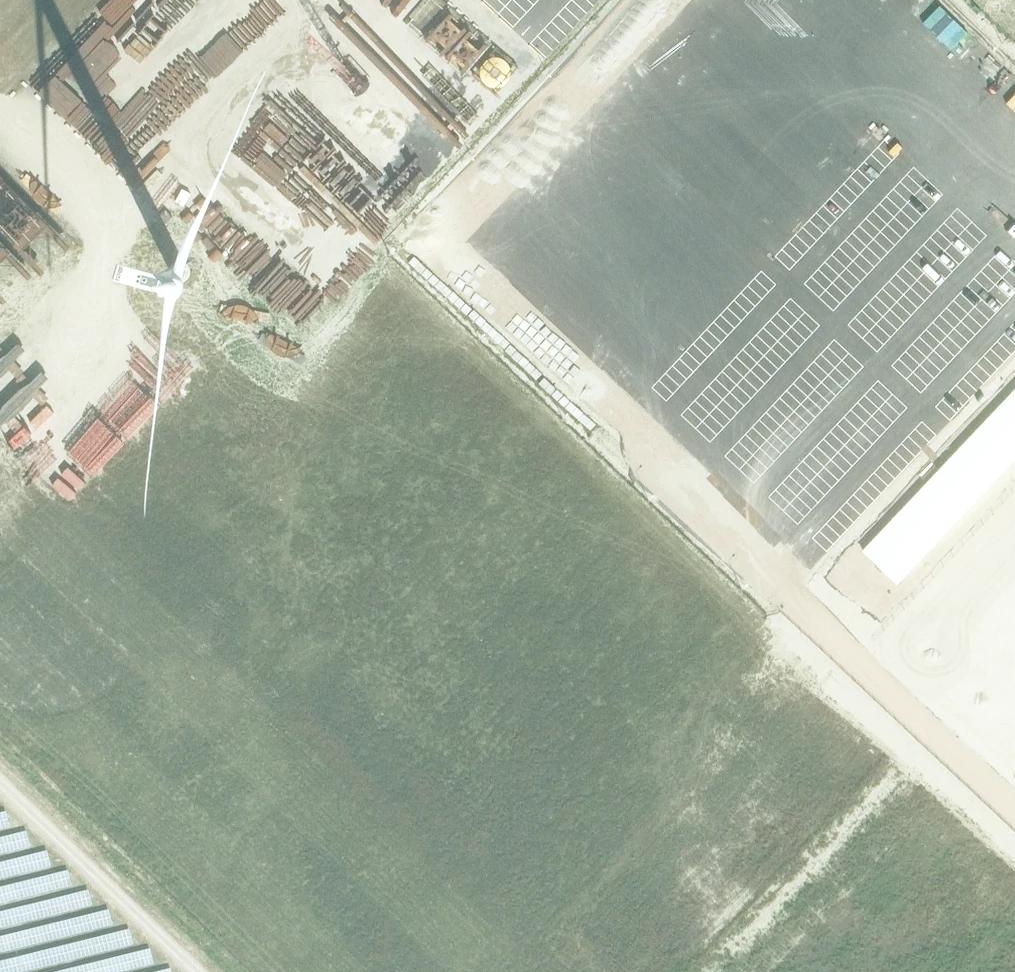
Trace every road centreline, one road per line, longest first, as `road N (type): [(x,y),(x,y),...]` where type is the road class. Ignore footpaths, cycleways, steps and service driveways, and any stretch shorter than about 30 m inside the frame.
road 1 (track): [(0,130),(109,224),(296,23),(299,0)]
road 2 (track): [(109,224),(0,348)]

